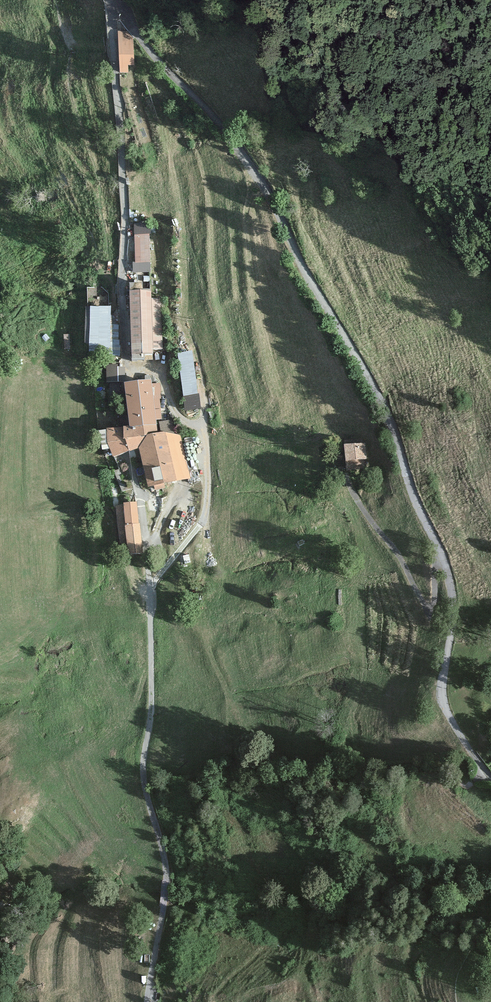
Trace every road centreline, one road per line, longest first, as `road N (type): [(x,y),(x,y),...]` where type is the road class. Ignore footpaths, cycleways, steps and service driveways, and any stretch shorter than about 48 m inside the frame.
road 1 (unclassified): [(490,777),(447,710),(450,579),(378,395),(239,149),(111,3)]
road 2 (unclassified): [(148,1001),(166,883),(142,769),(152,694),(144,513),(133,463)]
road 3 (unclassified): [(127,341),(111,3)]

